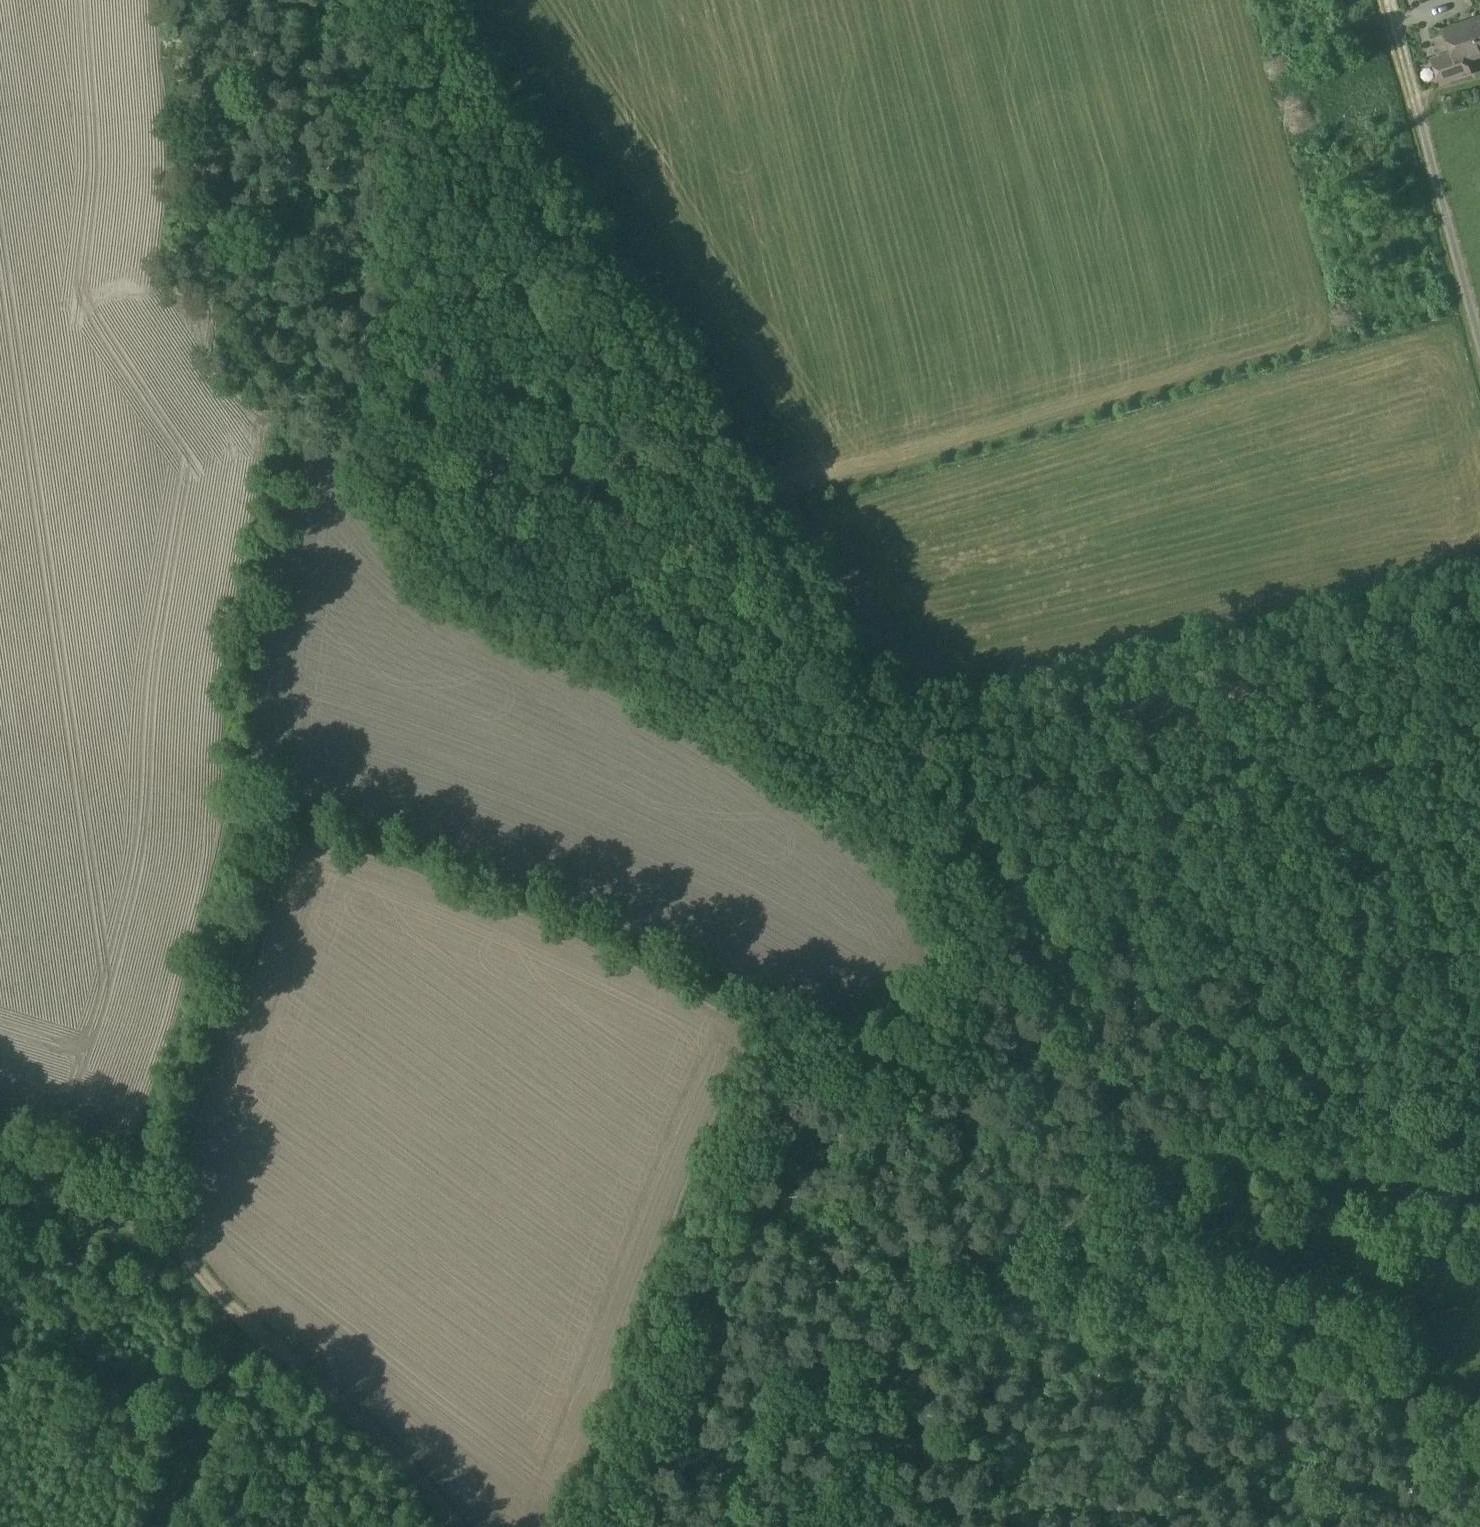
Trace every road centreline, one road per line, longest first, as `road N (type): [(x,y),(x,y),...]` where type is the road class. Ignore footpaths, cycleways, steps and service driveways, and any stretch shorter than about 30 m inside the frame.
road 1 (track): [(1155,1152),(1034,942),(744,511),(906,371),(1044,312),(1092,267),(1121,193)]
road 2 (unclassified): [(777,1526),(889,1330),(958,1270),(1155,1152),(1192,1145),(1479,1188)]
road 3 (track): [(269,816),(272,904),(215,1045),(170,1209),(185,1259),(463,1526)]
road 4 (track): [(157,1526),(246,1322)]

